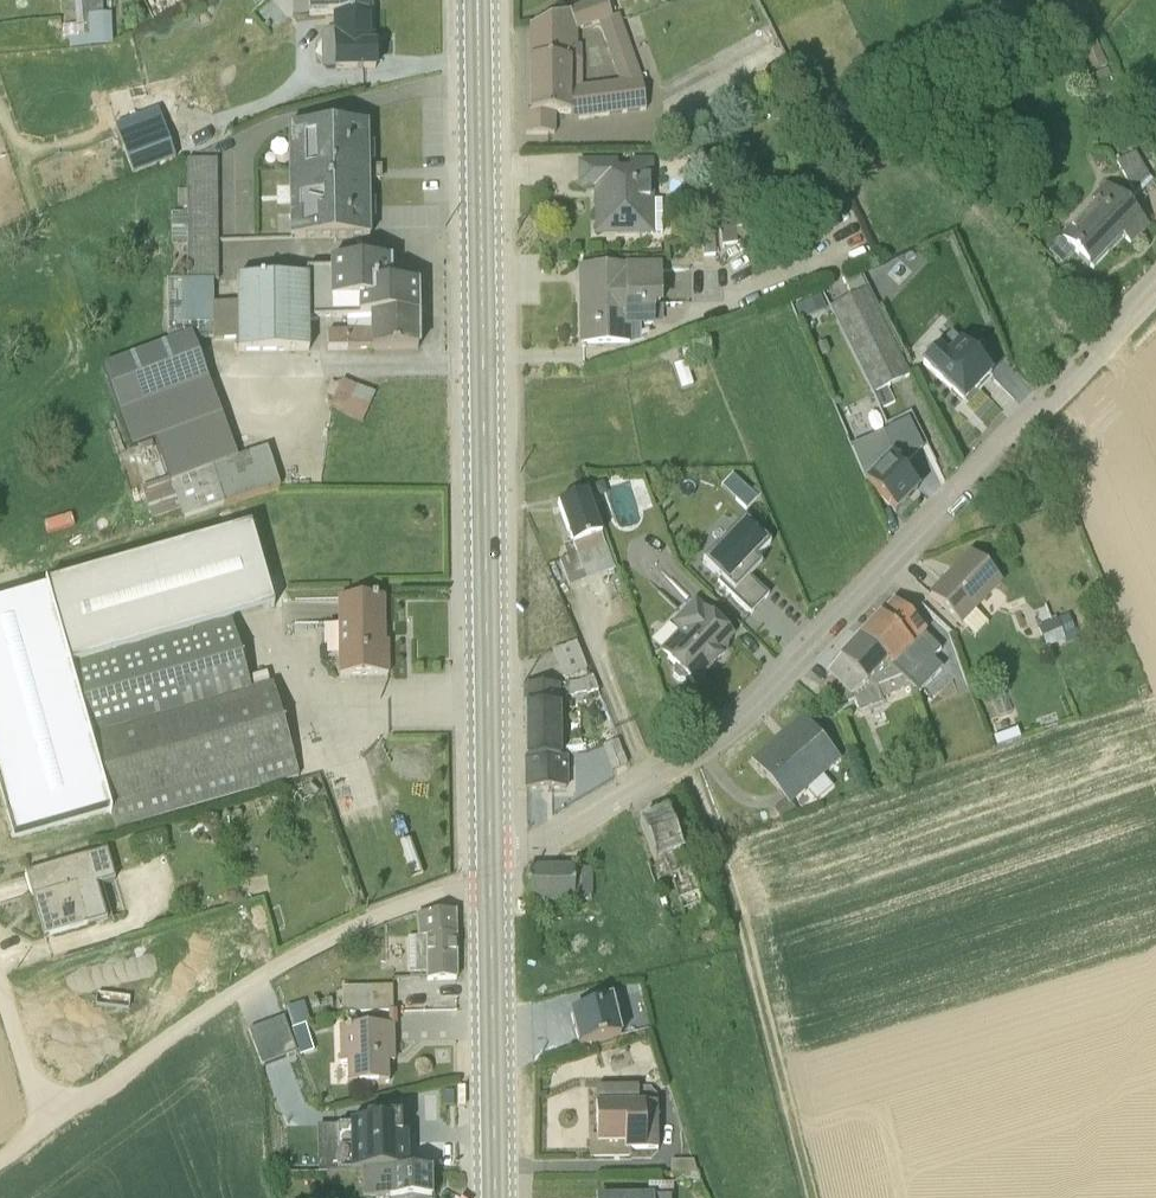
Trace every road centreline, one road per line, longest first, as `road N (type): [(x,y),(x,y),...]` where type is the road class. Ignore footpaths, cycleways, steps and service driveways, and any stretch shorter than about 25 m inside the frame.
road 1 (residential): [(1155,283),(812,648),(688,759),(582,823),(489,858)]
road 2 (primary): [(489,858),(477,0)]
road 3 (unclassified): [(49,1123),(252,984),(372,916),(489,886)]
road 4 (primary): [(494,1197),(489,886)]
road 5 (unclassified): [(49,1123),(0,979)]

